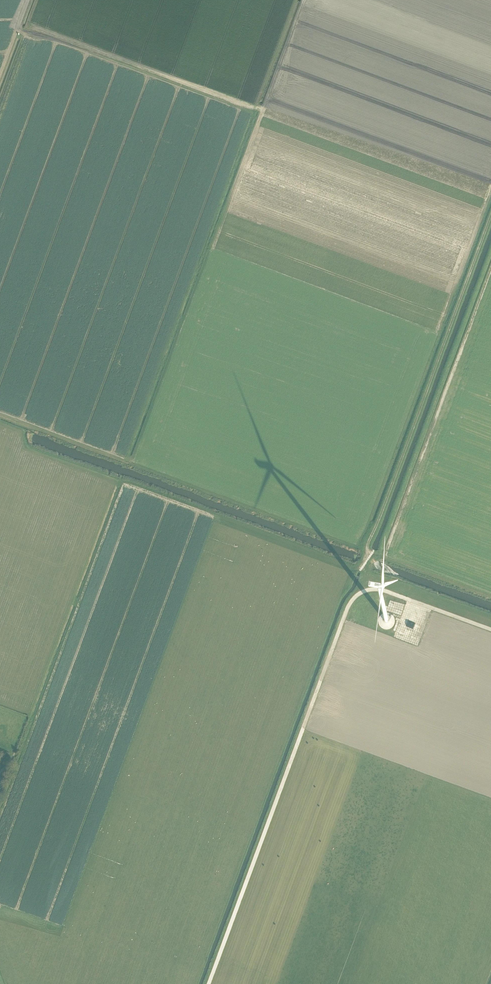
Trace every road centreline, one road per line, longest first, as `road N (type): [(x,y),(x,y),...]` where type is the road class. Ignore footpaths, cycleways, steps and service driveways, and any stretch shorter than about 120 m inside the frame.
road 1 (track): [(364,563),(490,216)]
road 2 (track): [(367,574),(364,563),(351,567),(120,482)]
road 3 (track): [(307,711),(367,574)]

